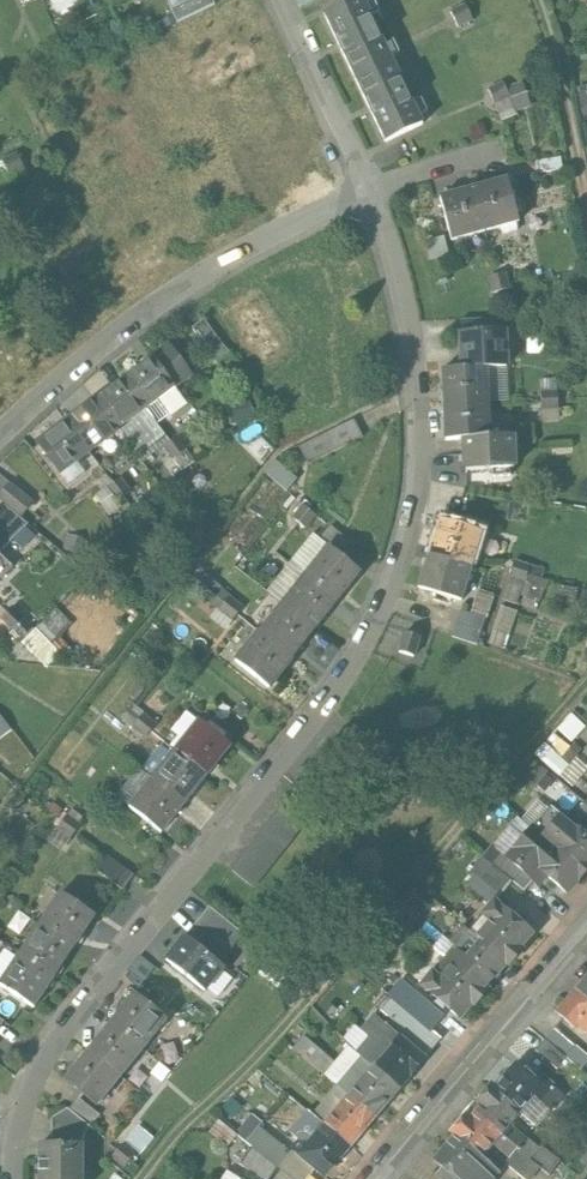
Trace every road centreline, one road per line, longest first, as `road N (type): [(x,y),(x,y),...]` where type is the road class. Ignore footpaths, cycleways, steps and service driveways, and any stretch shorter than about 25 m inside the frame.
road 1 (residential): [(10,1178),(15,1110),(43,1058),(323,703),(389,581),(408,462),(406,326),(370,181)]
road 2 (residential): [(0,441),(36,404),(180,298),(370,181)]
road 3 (residential): [(376,1178),(586,913)]
road 4 (residential): [(370,181),(275,0)]
road 5 (residential): [(370,181),(500,134)]

